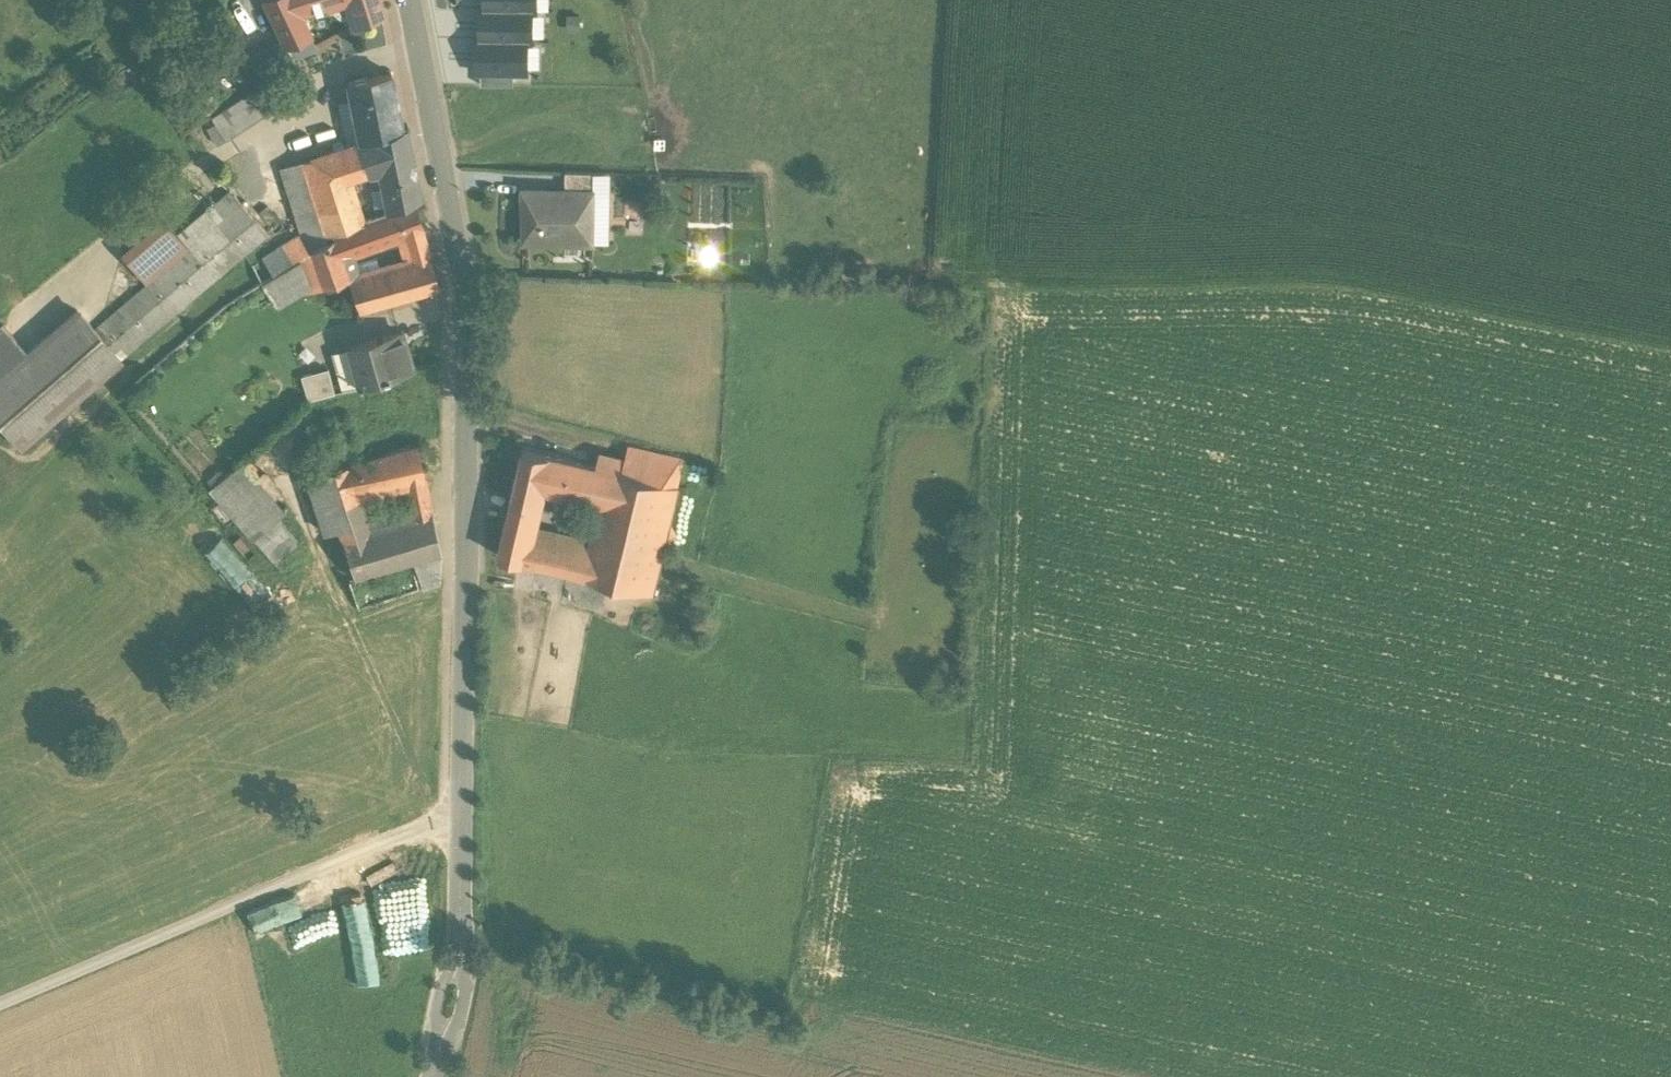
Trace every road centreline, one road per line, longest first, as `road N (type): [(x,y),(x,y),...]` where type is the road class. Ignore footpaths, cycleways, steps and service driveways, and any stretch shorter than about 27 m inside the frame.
road 1 (residential): [(463,867),(468,291),(410,0)]
road 2 (track): [(462,811),(0,1005)]
road 3 (unclassified): [(434,1076),(459,947),(463,867)]

